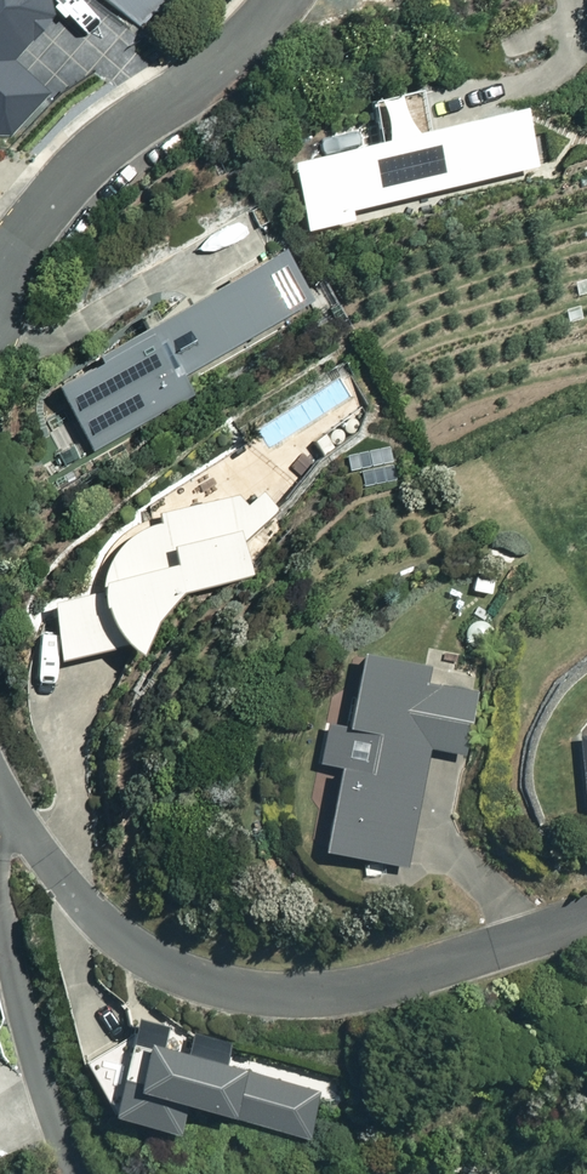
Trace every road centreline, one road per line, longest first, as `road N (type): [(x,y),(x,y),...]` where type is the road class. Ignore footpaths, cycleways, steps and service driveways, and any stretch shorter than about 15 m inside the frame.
road 1 (residential): [(0,784),(72,892),(110,930),(156,963),(210,985),(330,995),(586,919)]
road 2 (residential): [(0,268),(107,142),(205,75),(279,0)]

